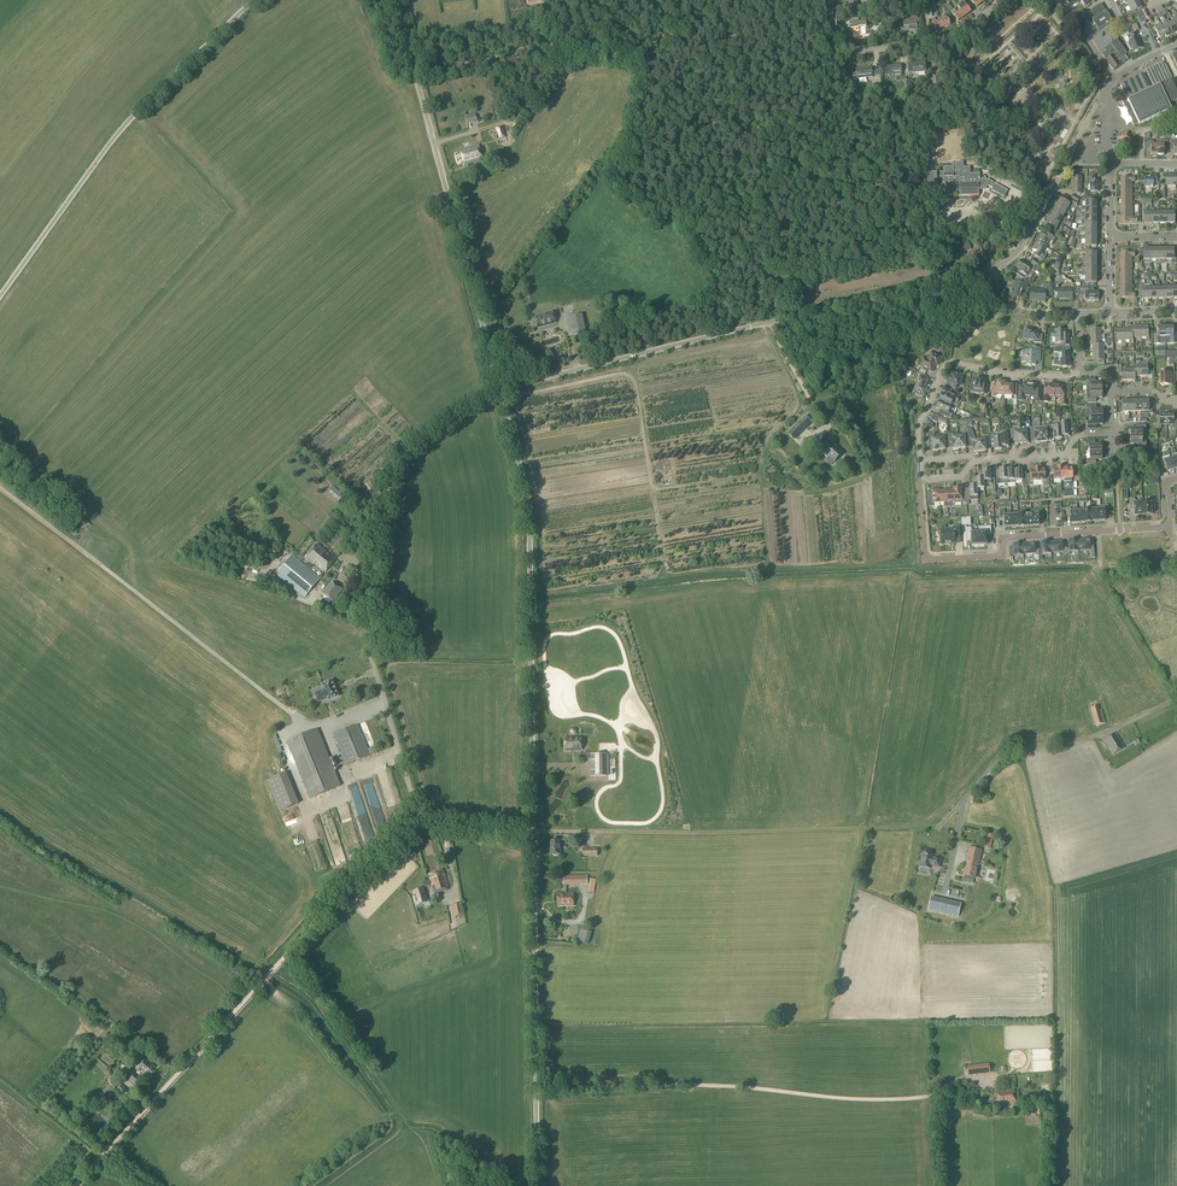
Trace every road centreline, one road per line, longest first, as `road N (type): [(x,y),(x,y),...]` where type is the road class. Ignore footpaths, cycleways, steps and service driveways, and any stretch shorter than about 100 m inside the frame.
road 1 (unclassified): [(75,1185),(389,847),(420,825)]
road 2 (unclassified): [(420,825),(368,638),(379,544),(404,454),(437,424),(500,390)]
road 3 (unclassified): [(500,390),(963,274),(979,277)]
road 4 (unclassified): [(533,838),(530,516),(500,390)]
road 5 (unclassified): [(500,390),(394,0)]
road 6 (track): [(937,830),(533,831)]
road 7 (unclassified): [(0,295),(111,140),(254,0)]
road 8 (unclassified): [(537,1185),(533,838)]
road 9 (residential): [(1170,527),(1011,537),(1000,556),(927,560),(922,481)]
road 10 (residential): [(920,460),(920,421),(949,361),(997,374),(1069,378),(1080,371)]
road 11 (residential): [(1001,0),(954,36),(837,54),(831,0)]
road 12 (residential): [(1103,95),(1020,249),(979,277)]
road 13 (track): [(101,1158),(0,1080)]

